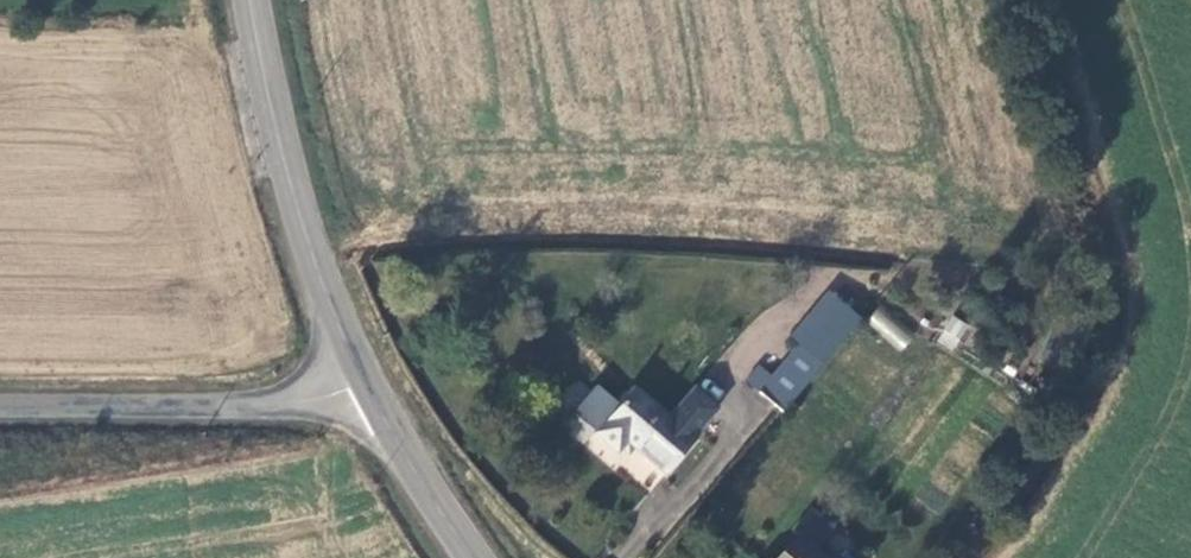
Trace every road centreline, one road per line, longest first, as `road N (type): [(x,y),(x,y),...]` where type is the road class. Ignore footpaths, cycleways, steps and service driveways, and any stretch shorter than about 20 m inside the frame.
road 1 (tertiary): [(374,384),(322,267),(286,155),(252,0)]
road 2 (unclassified): [(374,384),(273,404),(0,408)]
road 3 (tertiary): [(475,557),(374,384)]

